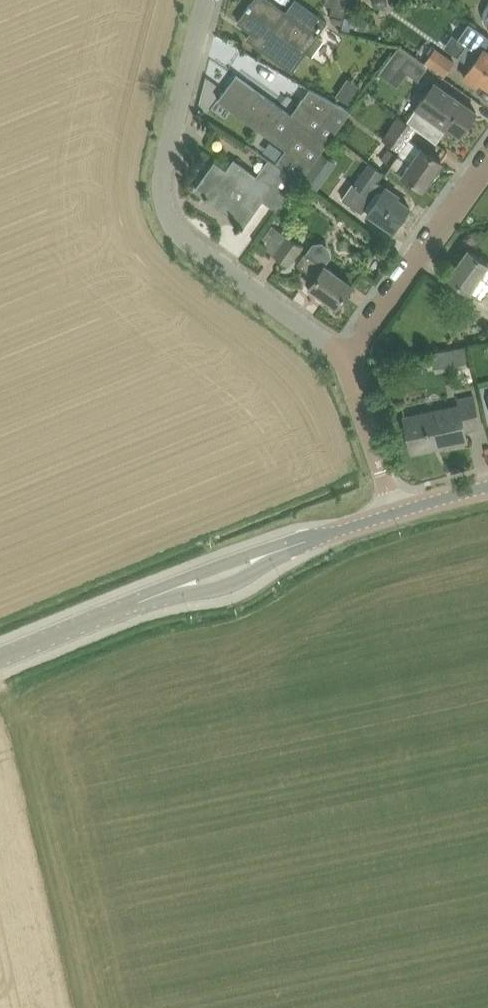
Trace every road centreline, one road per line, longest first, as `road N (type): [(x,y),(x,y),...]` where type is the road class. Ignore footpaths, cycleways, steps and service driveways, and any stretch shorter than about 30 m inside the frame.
road 1 (residential): [(344,361),(188,241),(171,214),(162,179),(208,0)]
road 2 (residential): [(344,361),(487,165)]
road 3 (residential): [(436,500),(380,472),(344,361)]
road 4 (tertiary): [(0,658),(163,591)]
road 5 (tertiary): [(273,551),(436,500)]
road 6 (tertiary): [(163,591),(228,583),(273,551)]

